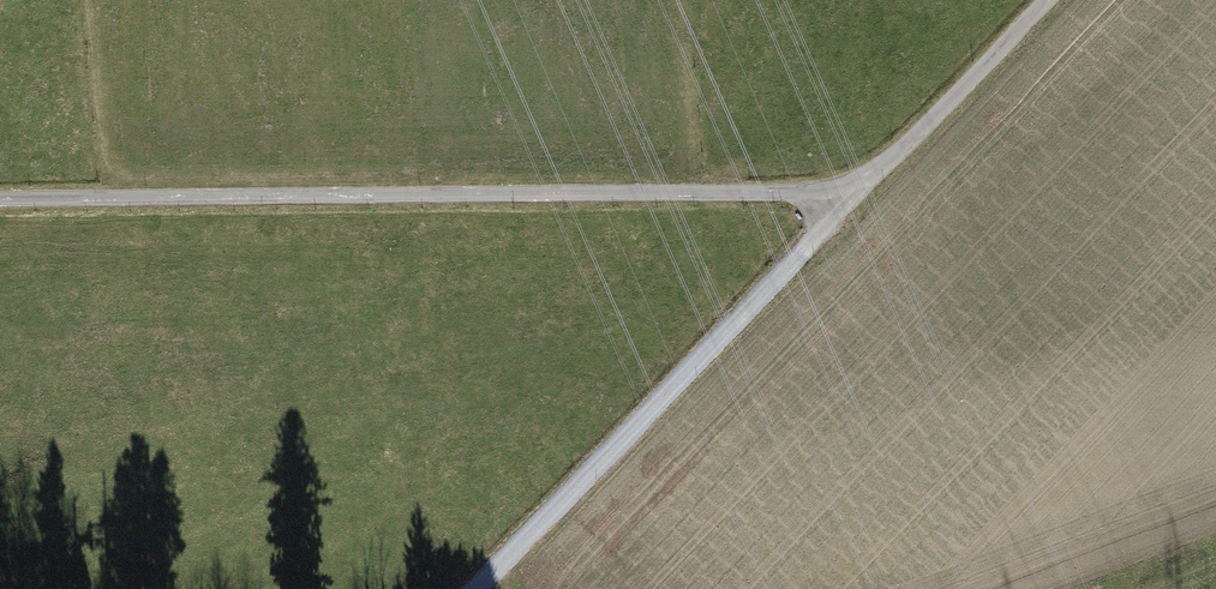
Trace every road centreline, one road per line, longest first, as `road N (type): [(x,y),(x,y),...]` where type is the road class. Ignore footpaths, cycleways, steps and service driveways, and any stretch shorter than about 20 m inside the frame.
road 1 (unclassified): [(0,208),(705,198),(849,204),(1048,0)]
road 2 (track): [(849,204),(480,588)]

